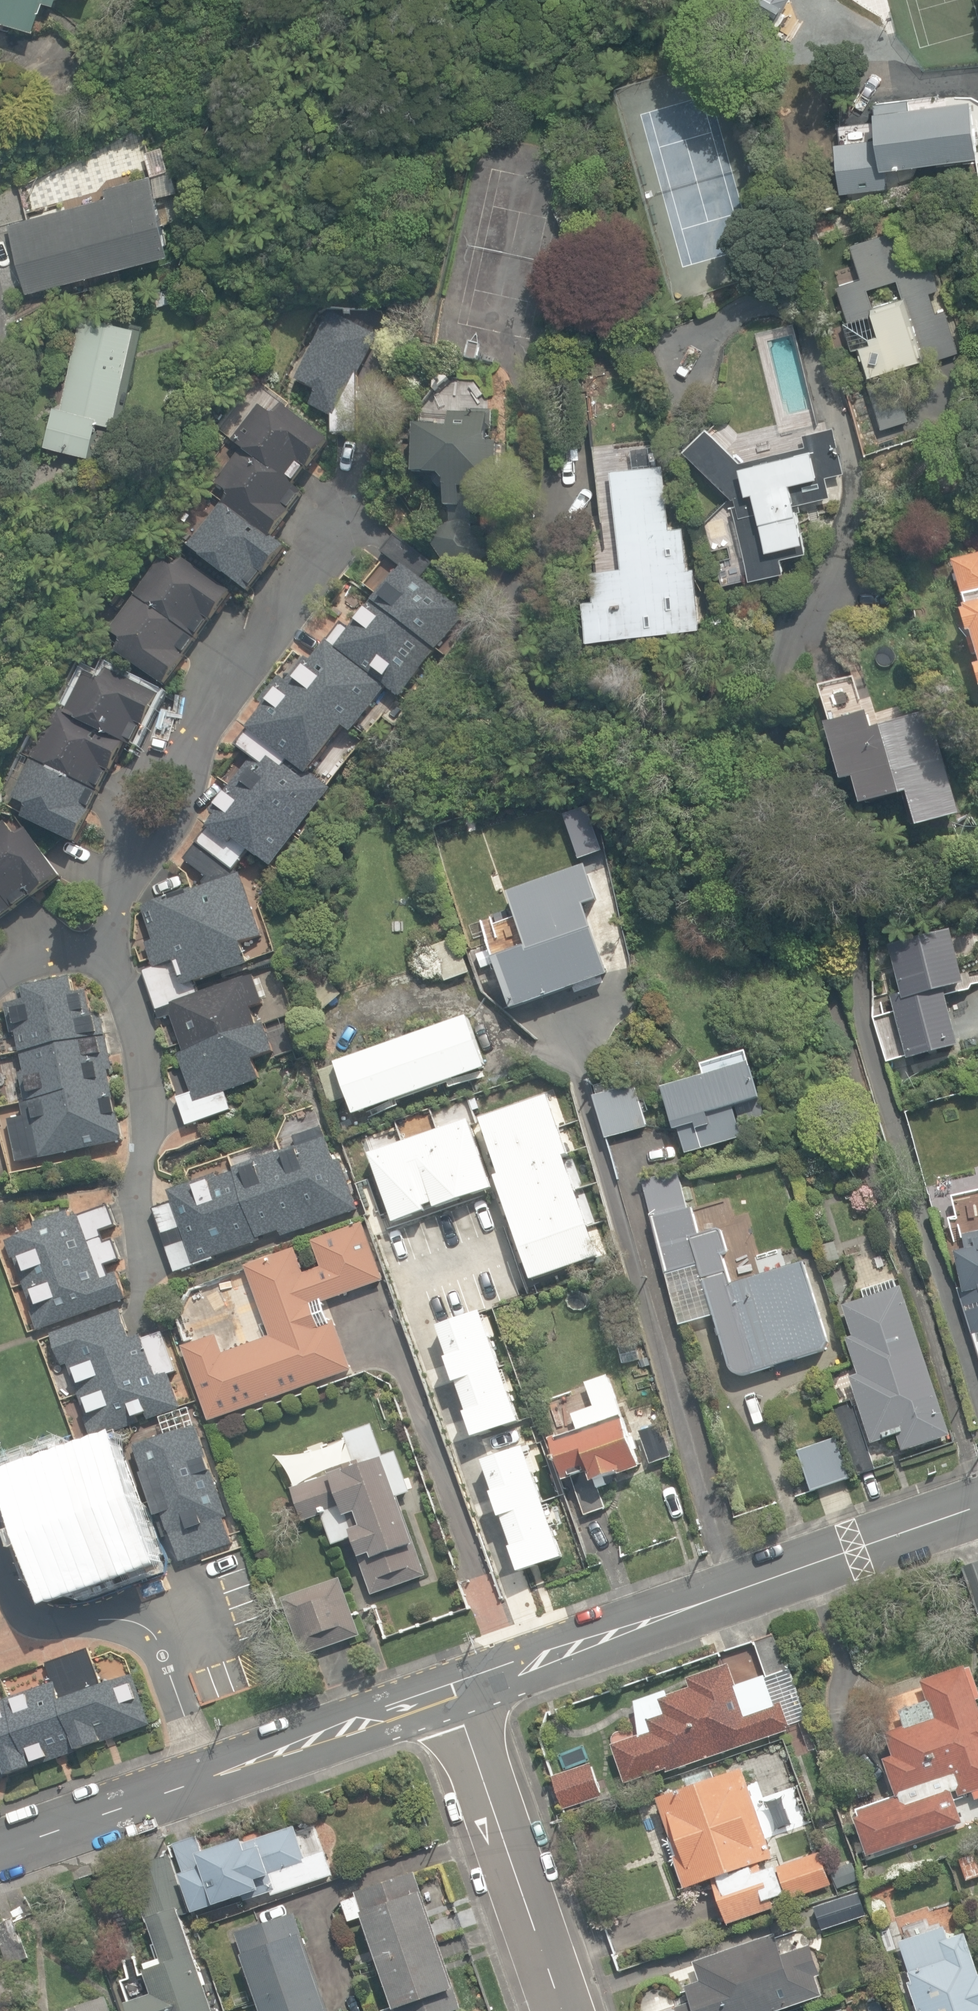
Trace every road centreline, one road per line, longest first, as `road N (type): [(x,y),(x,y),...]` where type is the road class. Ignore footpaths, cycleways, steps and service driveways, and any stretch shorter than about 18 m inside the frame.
road 1 (residential): [(351,457),(336,527),(204,707),(128,847),(105,949)]
road 2 (tertiary): [(452,1693),(977,1505)]
road 3 (residential): [(105,949),(131,1005),(147,1096),(136,1190),(141,1317)]
road 4 (residential): [(0,1548),(22,1609),(39,1618),(144,1628),(196,1780)]
road 5 (residential): [(560,2010),(452,1693)]
road 6 (tertiary): [(196,1780),(452,1693)]
road 7 (tertiary): [(0,1849),(196,1780)]

